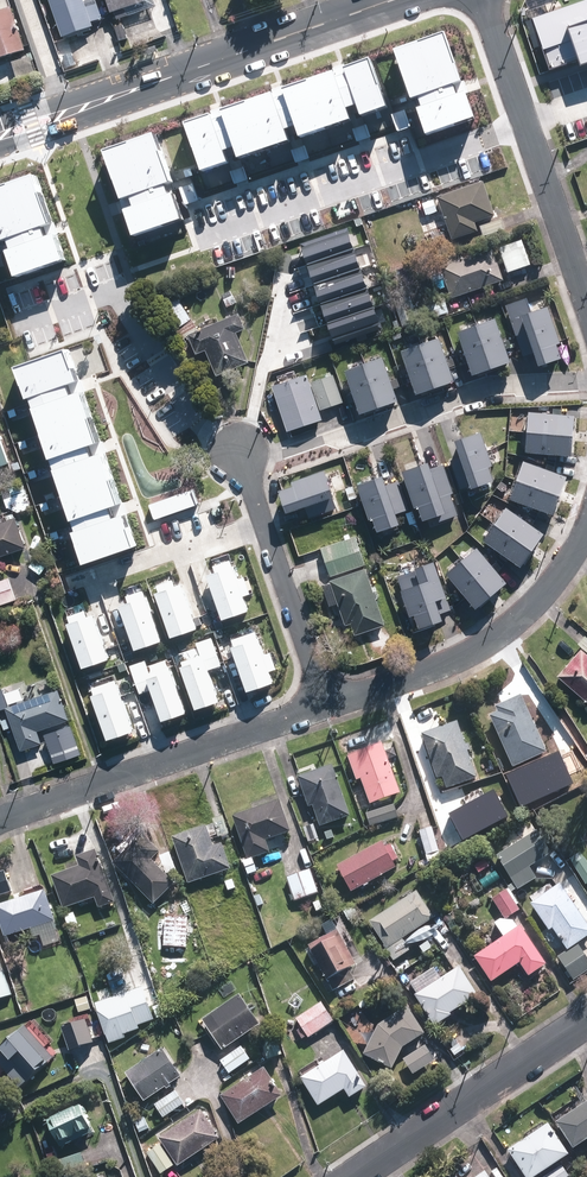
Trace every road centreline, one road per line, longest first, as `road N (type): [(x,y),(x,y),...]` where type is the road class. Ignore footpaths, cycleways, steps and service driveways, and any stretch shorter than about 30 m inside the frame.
road 1 (residential): [(246,471),(490,388),(586,383)]
road 2 (residential): [(0,818),(328,705)]
road 3 (secondary): [(391,0),(67,114)]
road 4 (residential): [(328,705),(462,655),(530,609),(586,527)]
road 5 (residential): [(586,300),(479,0)]
road 6 (residential): [(586,1017),(350,1176)]
road 7 (residential): [(246,471),(328,705)]
road 8 (residential): [(67,114),(26,0)]

